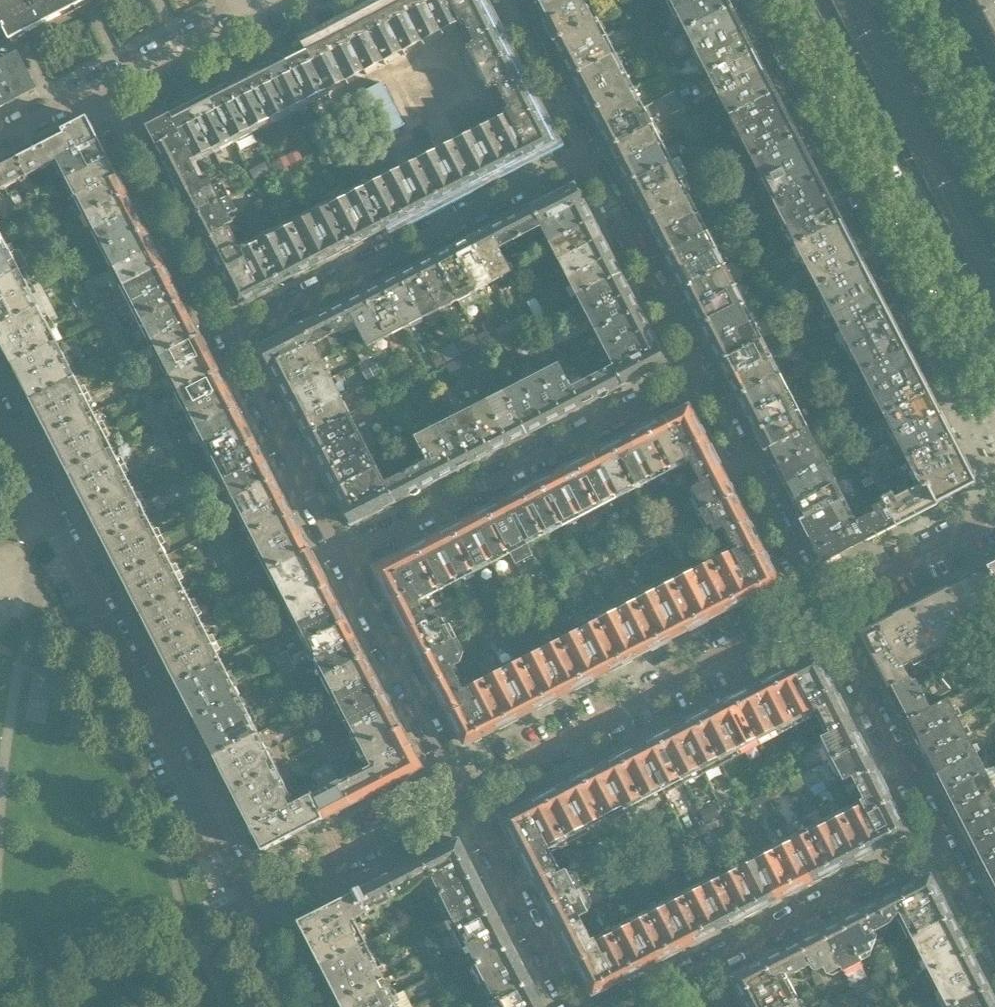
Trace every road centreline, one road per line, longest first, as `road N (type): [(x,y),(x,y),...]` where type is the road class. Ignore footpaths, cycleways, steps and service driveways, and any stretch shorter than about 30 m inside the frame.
road 1 (residential): [(253,904),(0,411)]
road 2 (residential): [(753,0),(959,399),(994,418)]
road 3 (residential): [(584,152),(228,337)]
road 4 (residential): [(465,796),(816,602)]
road 5 (residential): [(694,377),(344,561)]
road 6 (secondary): [(815,0),(994,352)]
road 7 (residential): [(625,1006),(942,841)]
road 8 (residential): [(98,84),(228,337)]
road 9 (residential): [(942,841),(816,602)]
road 10 (residential): [(344,561),(465,796)]
road 11 (residential): [(816,602),(694,377)]
road 12 (residential): [(228,337),(344,561)]
road 13 (residential): [(694,377),(584,152)]
road 14 (secondary): [(994,219),(881,0)]
road 15 (residential): [(253,904),(465,796)]
road 16 (residential): [(465,796),(572,1006)]
road 17 (residential): [(994,511),(816,602)]
road 18 (residential): [(584,152),(506,0)]
road 19 (residential): [(236,16),(98,84)]

